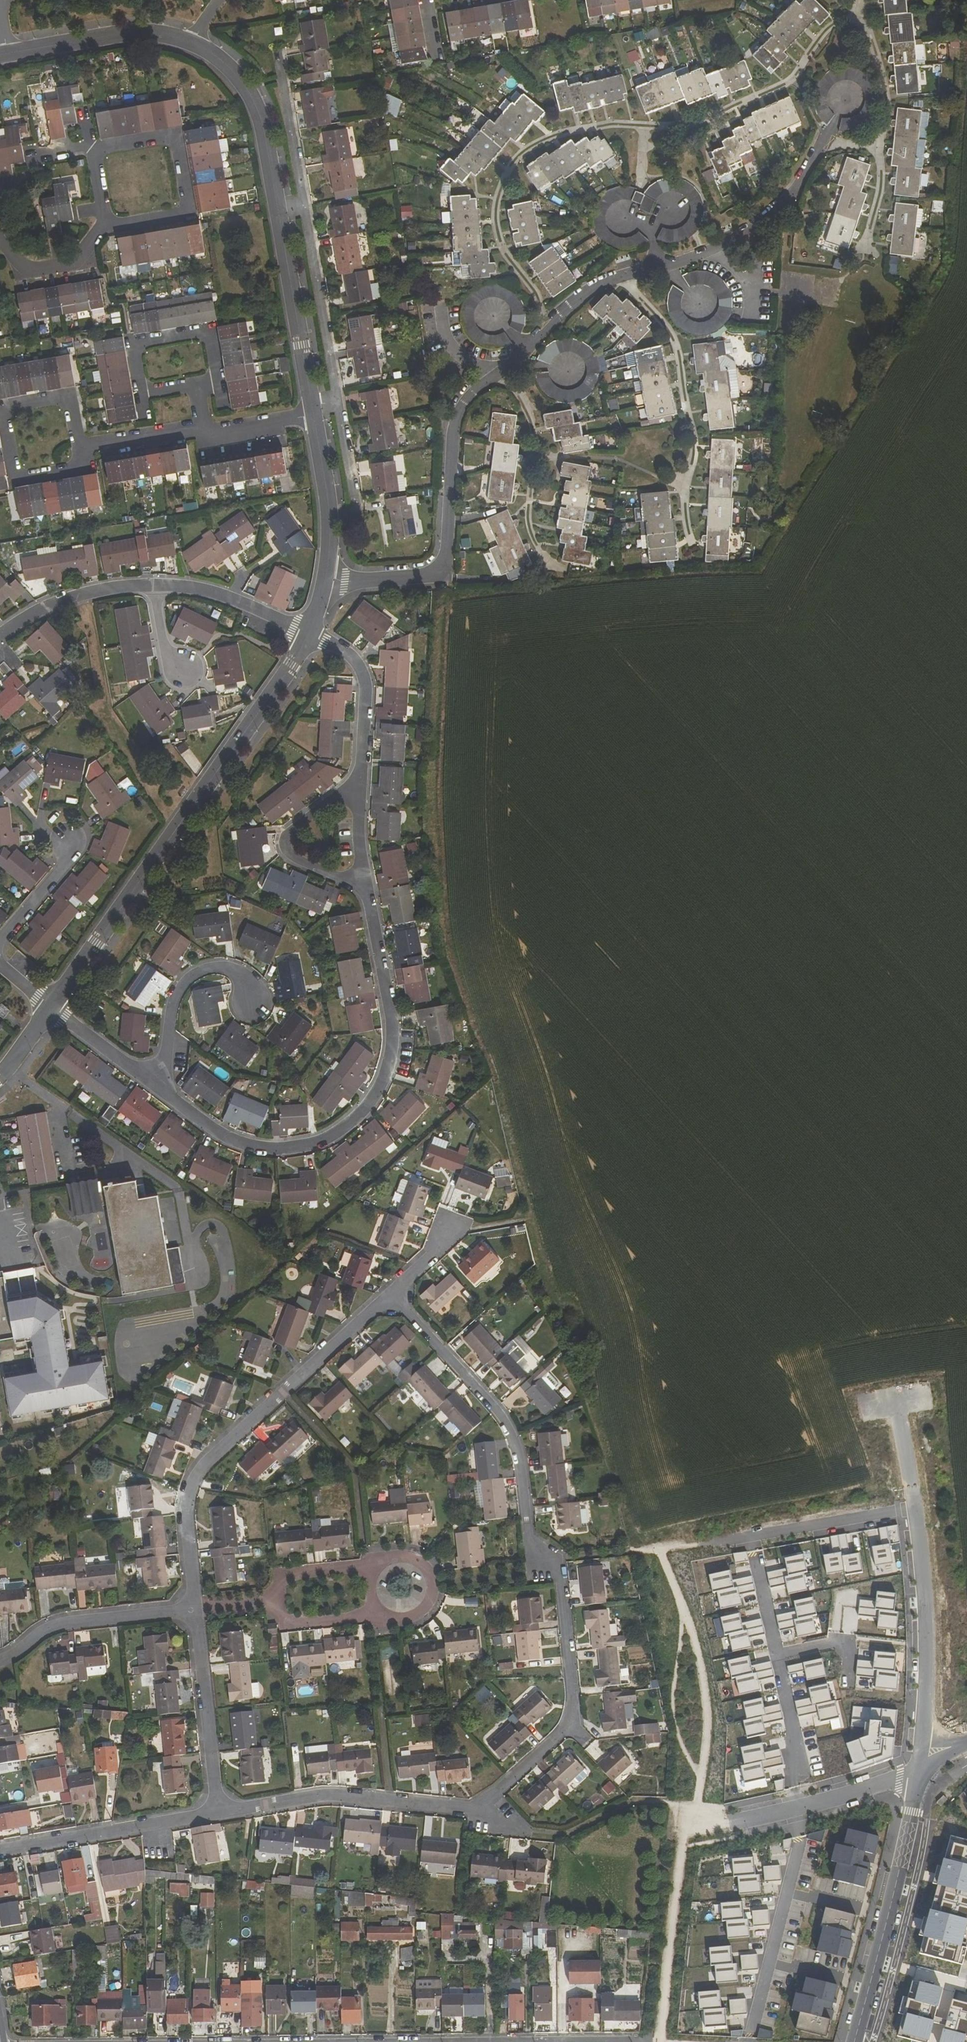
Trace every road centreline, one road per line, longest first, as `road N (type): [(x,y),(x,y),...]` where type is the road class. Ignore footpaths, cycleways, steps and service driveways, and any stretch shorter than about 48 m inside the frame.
road 1 (residential): [(153,1083),(224,1135),(282,1148),(336,1134),(364,1111),(385,1071),(392,1027),(365,882),(359,788),(366,687),(348,653),(309,634)]
road 2 (residential): [(392,1297),(500,1411),(516,1441),(529,1543),(558,1564),(574,1700),(565,1728),(475,1809)]
road 3 (residential): [(323,586),(429,578),(443,565),(451,432),(464,408),(602,286),(623,280)]
road 4 (residential): [(309,634),(51,1007)]
road 5 (residential): [(192,44),(241,76),(257,104),(314,409)]
road 6 (residential): [(197,1609),(186,1512),(205,1463),(392,1297)]
road 7 (residential): [(623,280),(744,234),(802,180),(844,103)]
road 8 (residential): [(690,544),(684,496),(693,439),(676,344),(623,280)]
road 9 (residential): [(919,1773),(854,2041)]
road 10 (residential): [(914,1508),(926,1622),(919,1773)]
road 11 (residential): [(475,1809),(329,1796),(219,1813)]
road 12 (residential): [(101,219),(184,205),(172,134),(90,148)]
road 13 (residential): [(66,394),(0,406),(13,475),(79,463),(75,443)]
road 14 (residential): [(219,1813),(0,1851)]
road 15 (residential): [(914,1508),(700,1545)]
road 16 (residential): [(184,1193),(8,1067)]
road 17 (residential): [(197,1609),(57,1624),(0,1662)]
road 18 (residential): [(219,1813),(197,1609)]
road 19 (residential): [(190,381),(214,377),(205,329),(130,343),(139,390)]
road 20 (residential): [(153,1083),(188,978),(226,967),(255,999)]
road 21 (residential): [(9,53),(118,34),(192,44)]
road 22 (residential): [(919,1773),(741,1821)]
road 23 (residential): [(314,409),(329,511),(323,586)]
road 24 (residential): [(309,634),(202,589),(152,585)]
road 25 (residential): [(372,1613),(397,1620),(420,1613),(432,1603),(434,1584),(418,1562),(368,1564)]
road 26 (residential): [(152,585),(86,593),(0,633)]
road 27 (residential): [(0,243),(33,267),(65,261),(101,219)]
road 28 (residential): [(51,1007),(153,1083)]
road 29 (residential): [(199,427),(75,443)]
road 30 (residential): [(68,840),(65,863),(0,940)]

